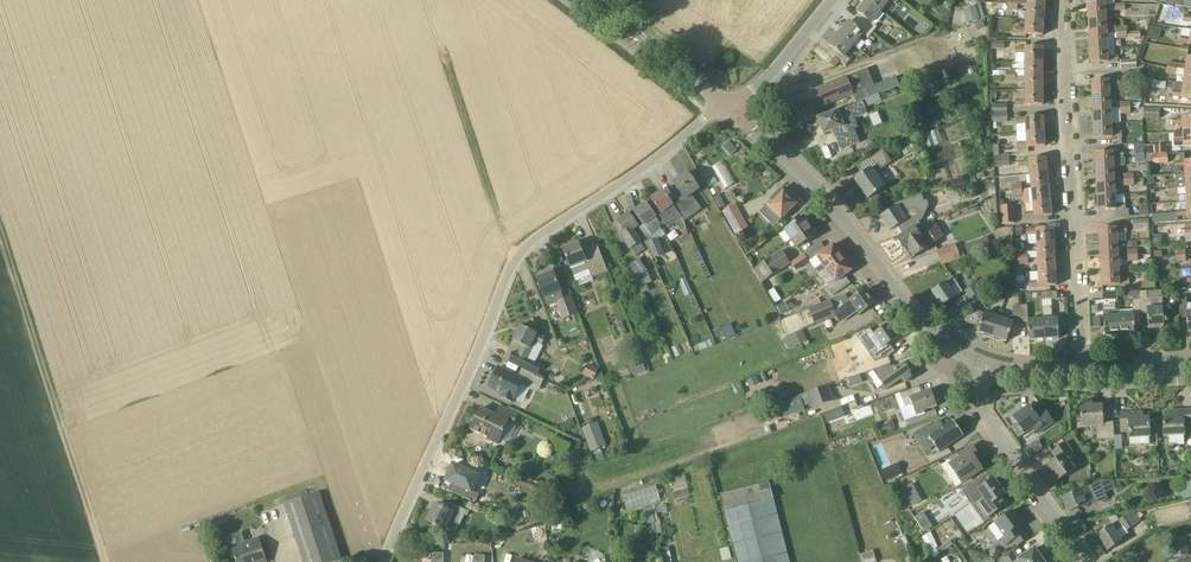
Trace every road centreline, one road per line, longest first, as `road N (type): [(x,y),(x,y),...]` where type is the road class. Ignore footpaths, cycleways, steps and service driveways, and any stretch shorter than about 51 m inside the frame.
road 1 (residential): [(387,561),(515,259),(728,106)]
road 2 (tertiary): [(989,369),(915,319),(837,210),(728,106)]
road 3 (residential): [(1084,373),(1063,0)]
road 4 (track): [(0,227),(106,561)]
road 5 (residential): [(1089,561),(988,417),(989,369)]
road 6 (track): [(515,259),(442,48)]
road 7 (tertiary): [(728,106),(591,0)]
road 8 (tertiary): [(728,106),(759,86),(831,0)]

